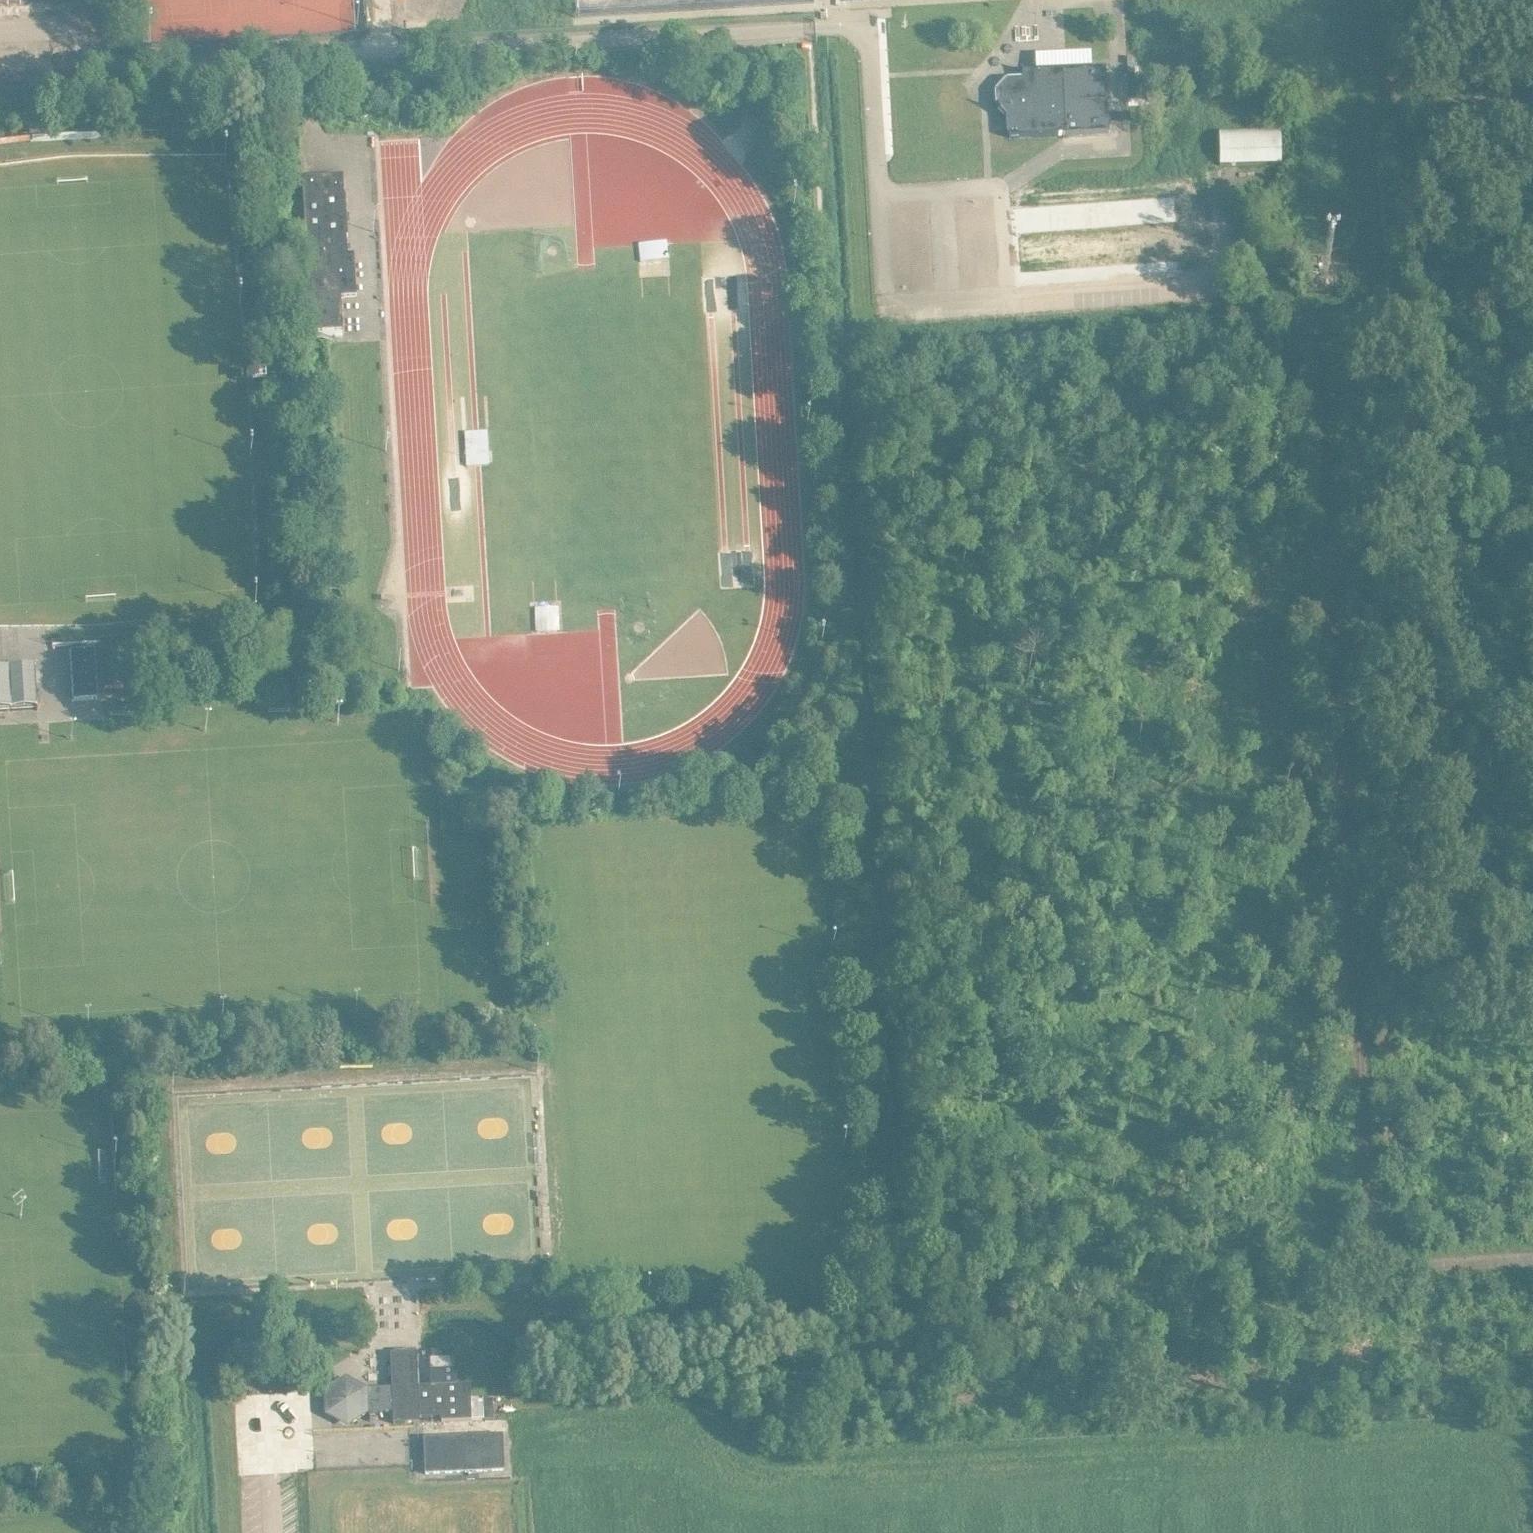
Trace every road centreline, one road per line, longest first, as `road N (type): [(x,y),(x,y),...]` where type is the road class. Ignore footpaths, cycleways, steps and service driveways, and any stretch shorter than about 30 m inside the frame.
road 1 (residential): [(825,26),(0,68)]

